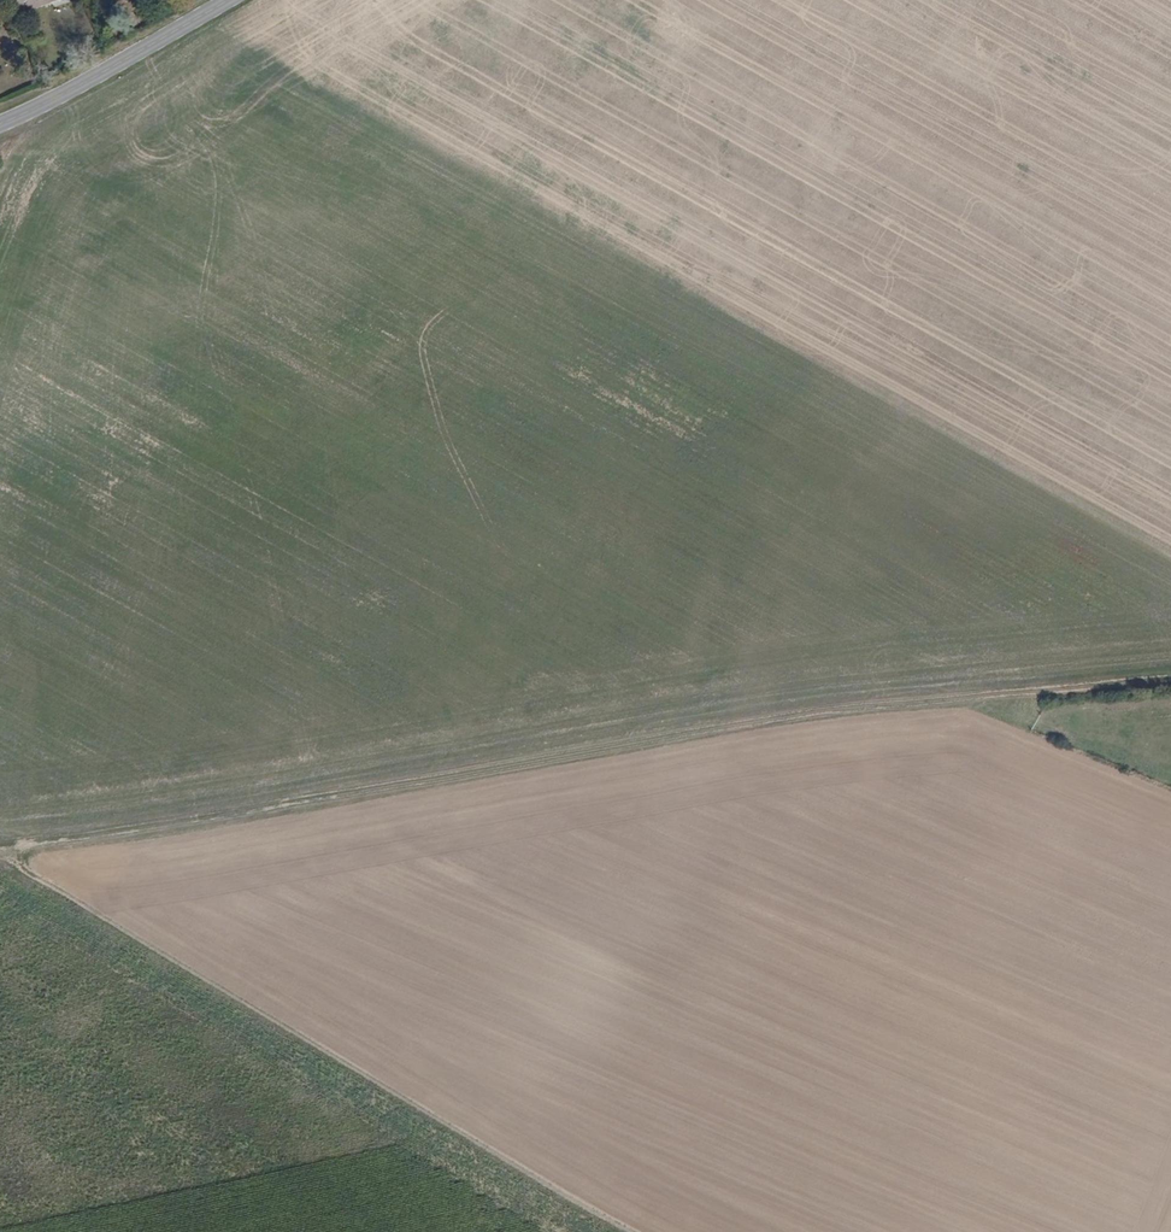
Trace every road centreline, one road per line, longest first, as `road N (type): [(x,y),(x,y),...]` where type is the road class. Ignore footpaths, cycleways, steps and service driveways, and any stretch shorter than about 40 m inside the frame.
road 1 (track): [(0,851),(135,836),(786,720),(1170,681)]
road 2 (track): [(0,856),(444,1121),(655,1231)]
road 3 (tertiary): [(229,0),(0,122)]

